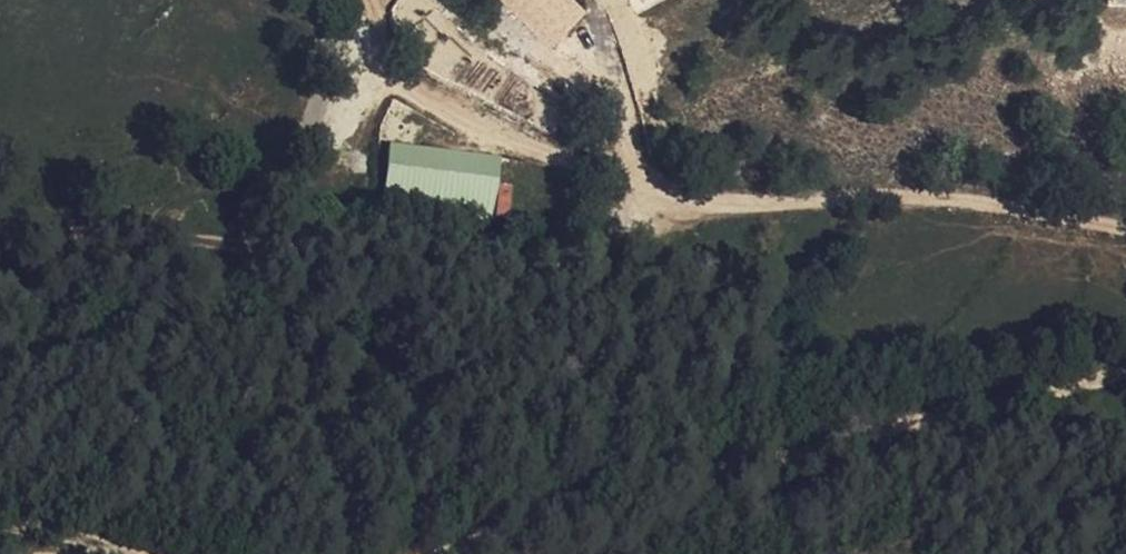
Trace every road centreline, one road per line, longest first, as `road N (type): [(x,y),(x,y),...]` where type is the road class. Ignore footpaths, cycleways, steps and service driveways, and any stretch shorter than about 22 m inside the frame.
road 1 (track): [(1125,230),(972,199),(751,208),(458,137),(370,0)]
road 2 (track): [(716,200),(573,265),(0,232)]
road 3 (track): [(1125,371),(793,459),(706,468),(560,501),(443,553)]
road 4 (track): [(0,526),(86,537),(123,553)]

